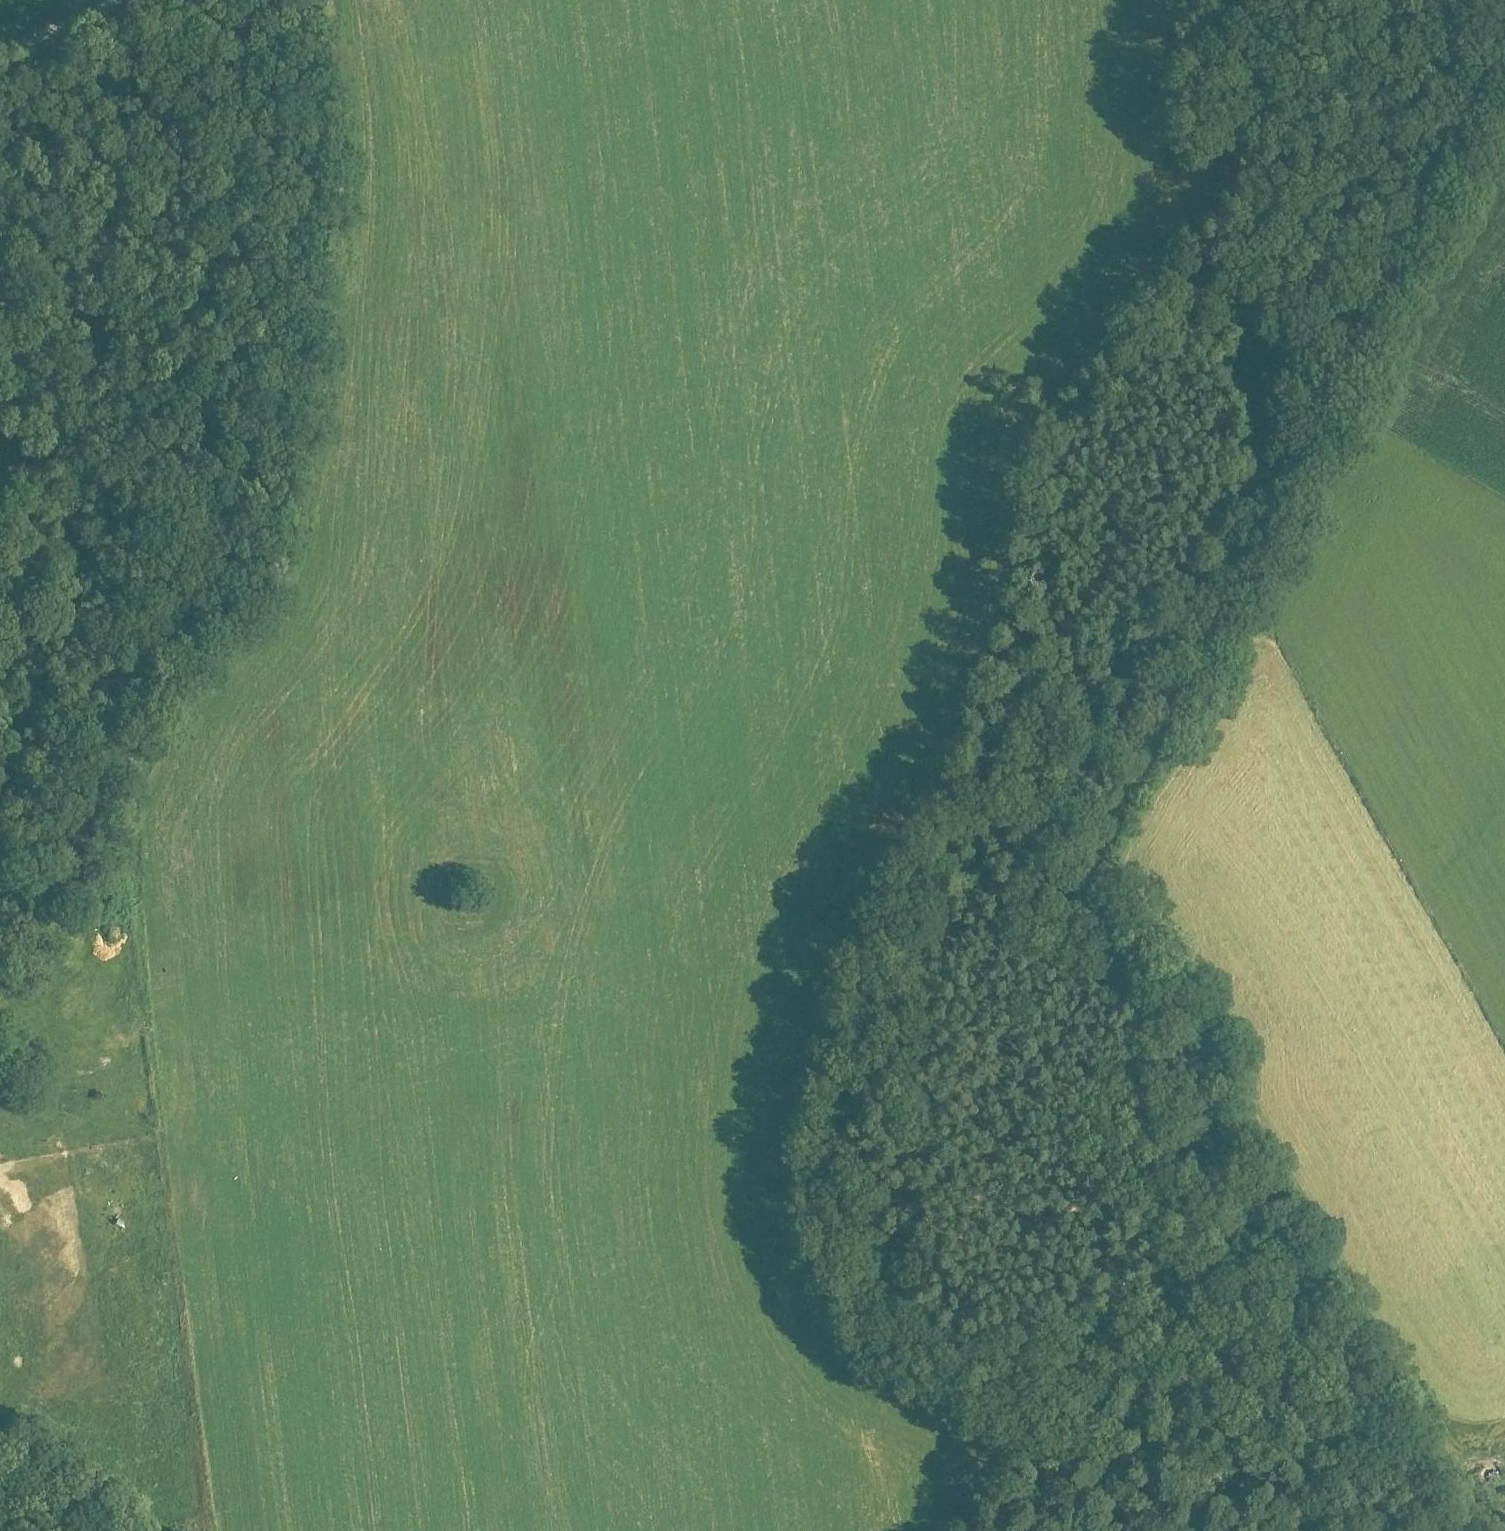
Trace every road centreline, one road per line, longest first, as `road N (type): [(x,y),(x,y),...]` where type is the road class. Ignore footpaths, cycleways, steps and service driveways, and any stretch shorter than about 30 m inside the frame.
road 1 (unclassified): [(0,54),(119,0)]

